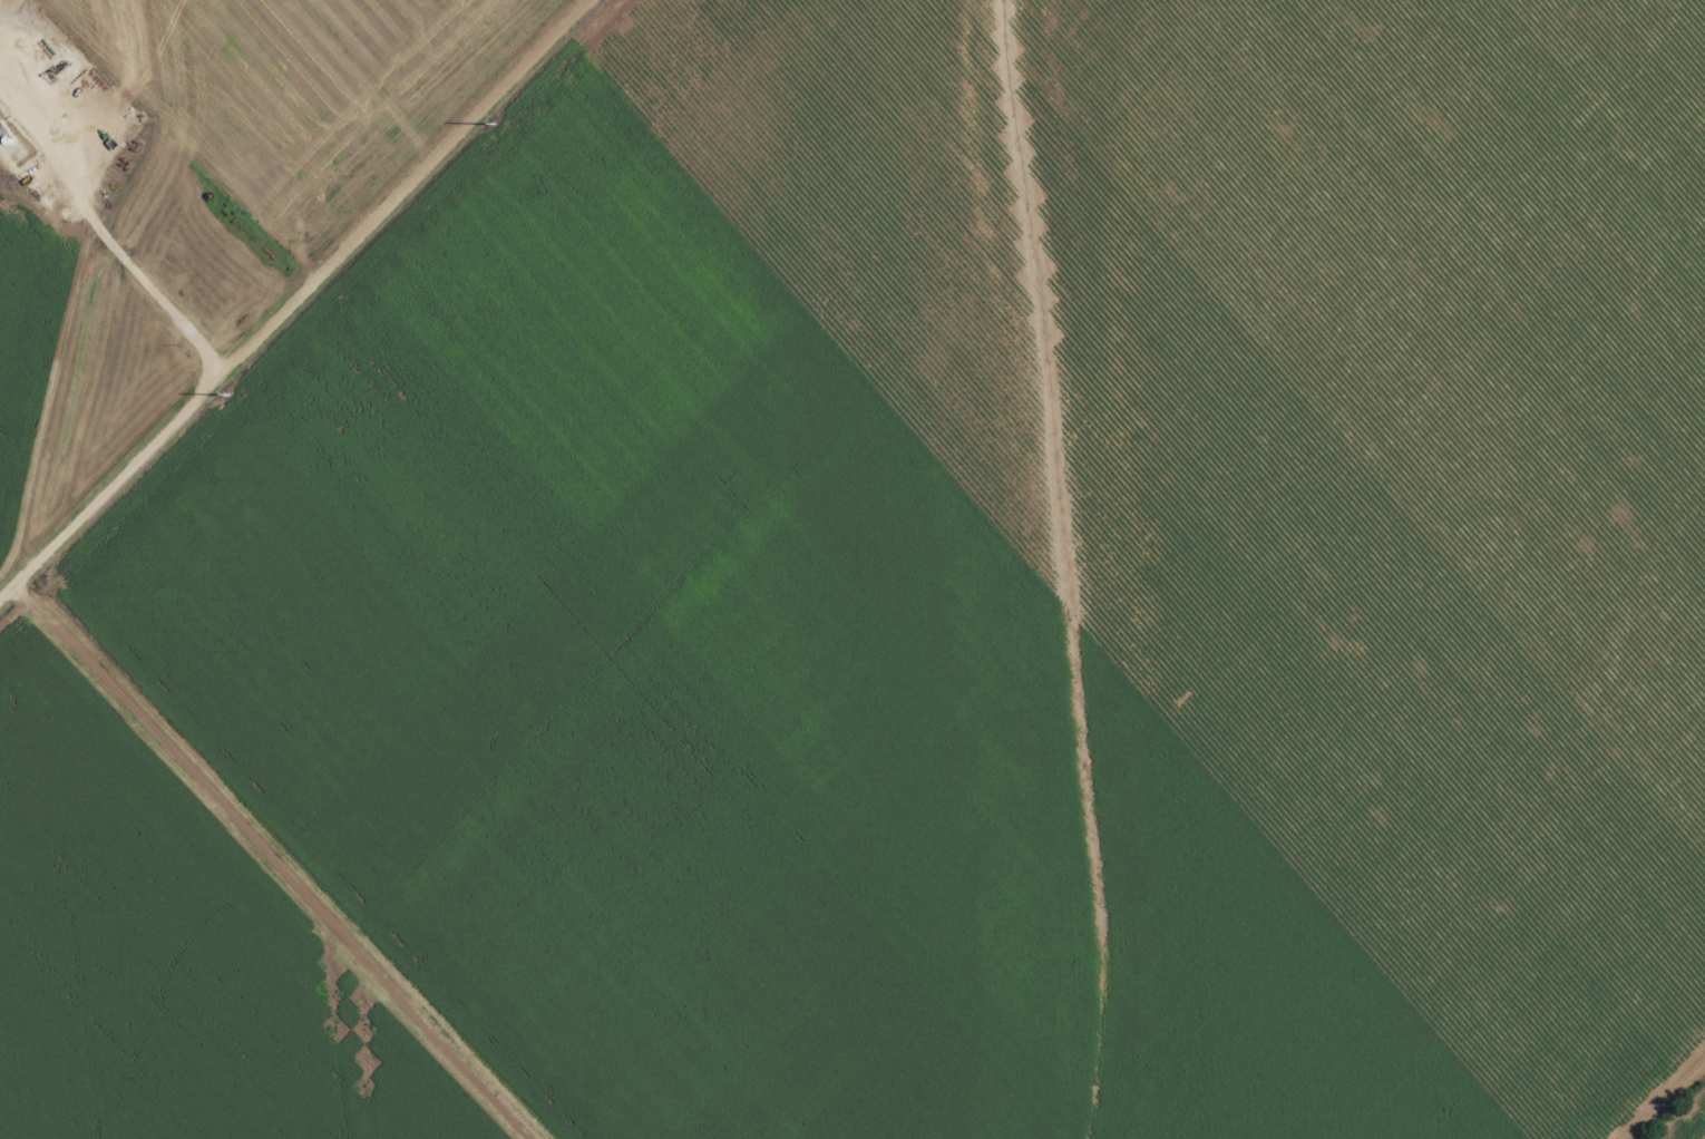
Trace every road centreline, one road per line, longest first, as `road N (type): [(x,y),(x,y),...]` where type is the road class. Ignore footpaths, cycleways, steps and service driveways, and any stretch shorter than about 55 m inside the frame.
road 1 (residential): [(0,606),(586,0)]

